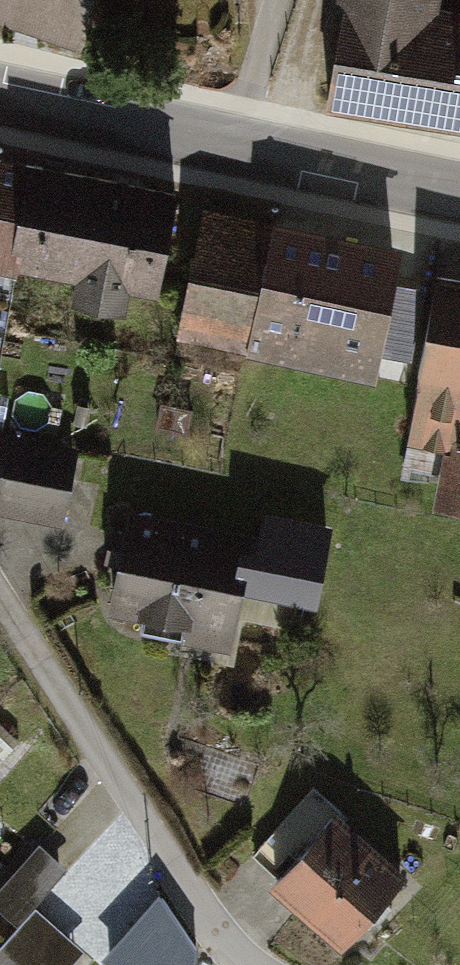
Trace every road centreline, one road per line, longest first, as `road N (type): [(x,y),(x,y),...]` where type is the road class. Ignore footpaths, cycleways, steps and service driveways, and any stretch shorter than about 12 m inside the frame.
road 1 (secondary): [(0,93),(459,193)]
road 2 (residential): [(0,592),(208,925),(250,964)]

